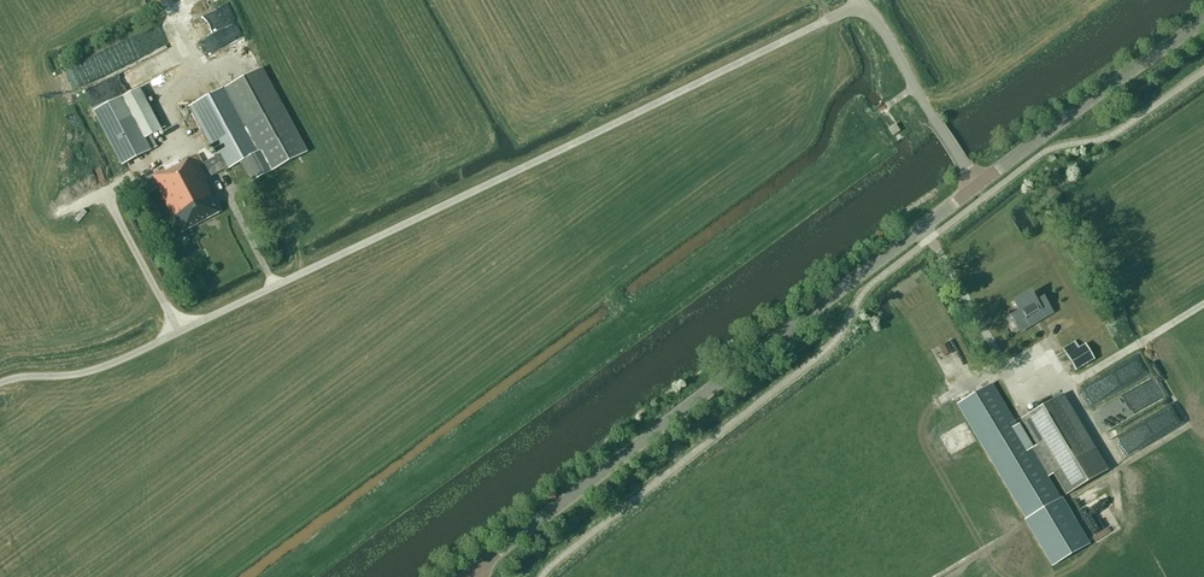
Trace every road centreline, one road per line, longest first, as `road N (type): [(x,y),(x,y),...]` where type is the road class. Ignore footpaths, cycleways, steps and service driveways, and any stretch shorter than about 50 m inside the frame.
road 1 (unclassified): [(0,386),(35,374),(90,370),(152,344),(862,1)]
road 2 (tertiary): [(472,574),(975,185)]
road 3 (tertiary): [(975,185),(1203,22)]
road 4 (track): [(1006,373),(1035,387),(1075,378),(1203,300)]
road 5 (unclassified): [(975,185),(862,1)]

